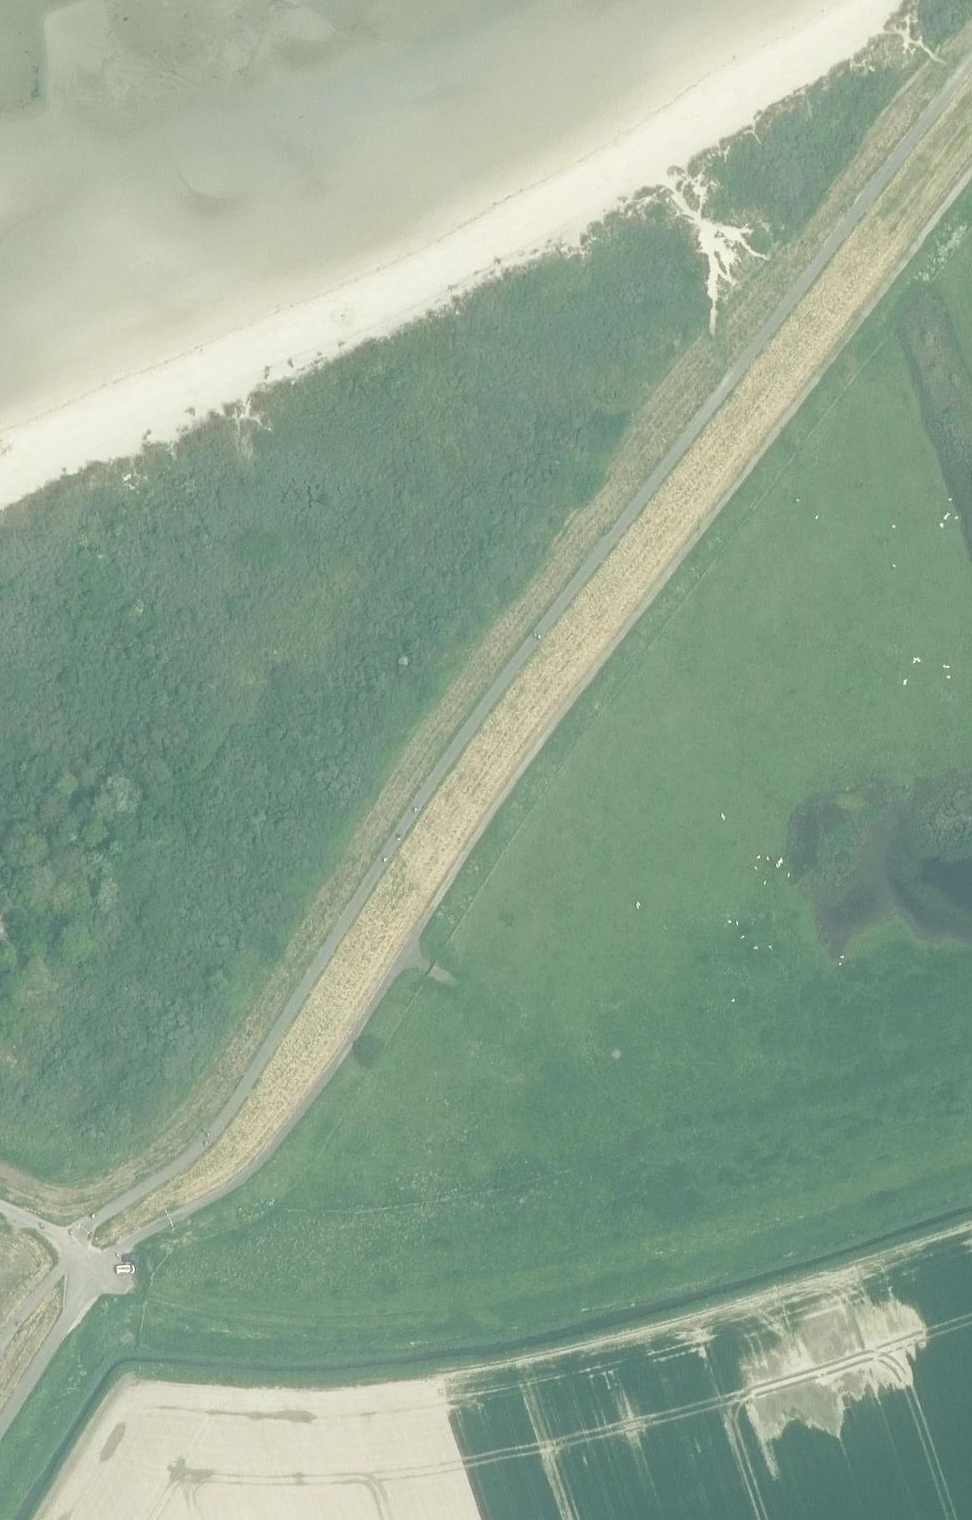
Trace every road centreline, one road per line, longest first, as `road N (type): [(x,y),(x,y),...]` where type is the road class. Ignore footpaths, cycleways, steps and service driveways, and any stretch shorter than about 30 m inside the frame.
road 1 (track): [(971,174),(538,745),(334,1068),(267,1157),(101,1263)]
road 2 (unclassified): [(0,1429),(101,1263)]

